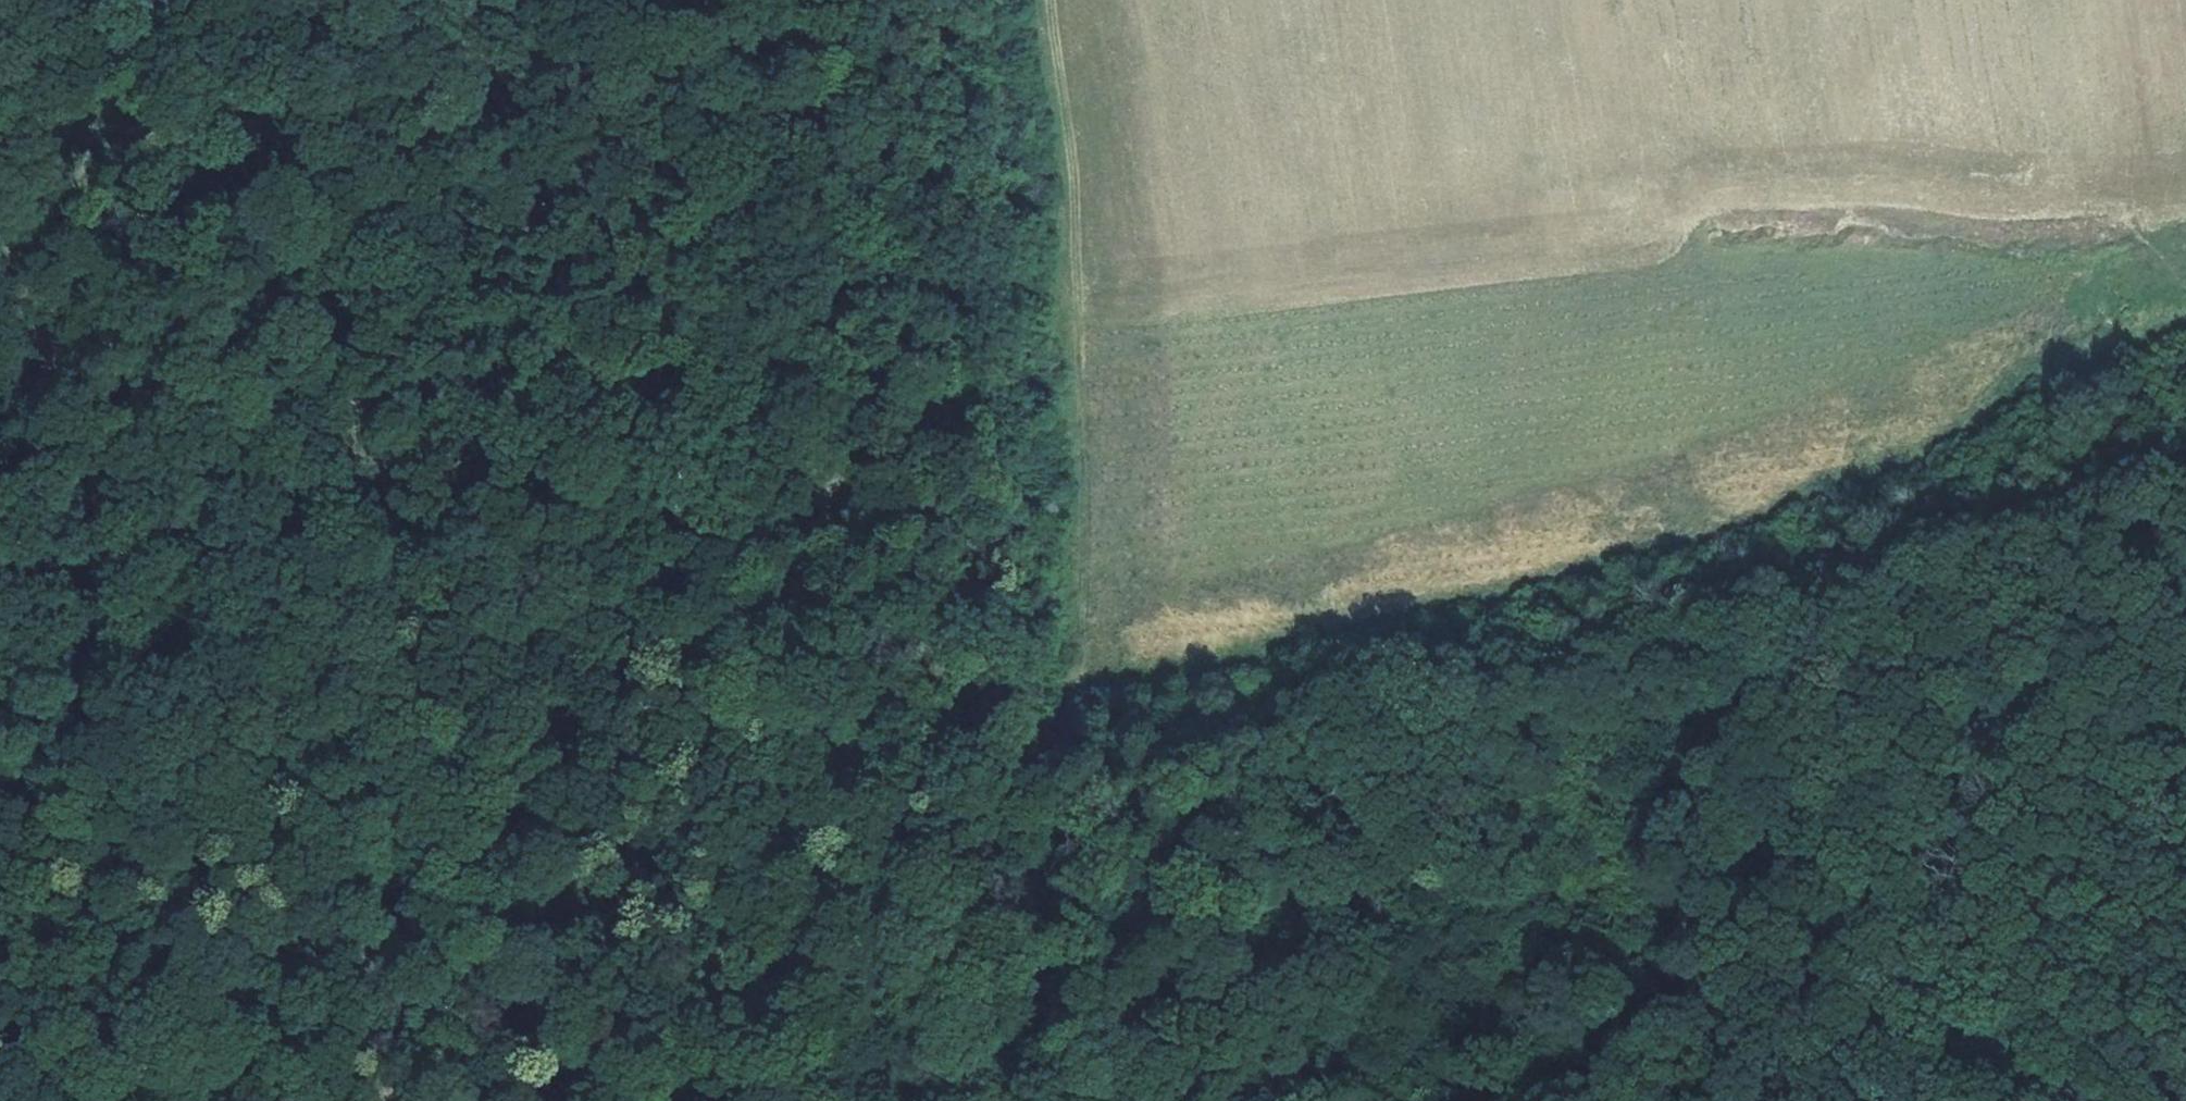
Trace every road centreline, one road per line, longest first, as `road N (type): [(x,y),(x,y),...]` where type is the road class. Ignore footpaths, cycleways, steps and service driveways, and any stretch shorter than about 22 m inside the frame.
road 1 (track): [(356,1100),(261,425),(281,304),(136,0)]
road 2 (track): [(1890,528),(1999,1100)]
road 3 (track): [(1624,1100),(1761,1035),(2018,1020),(2185,1027)]

